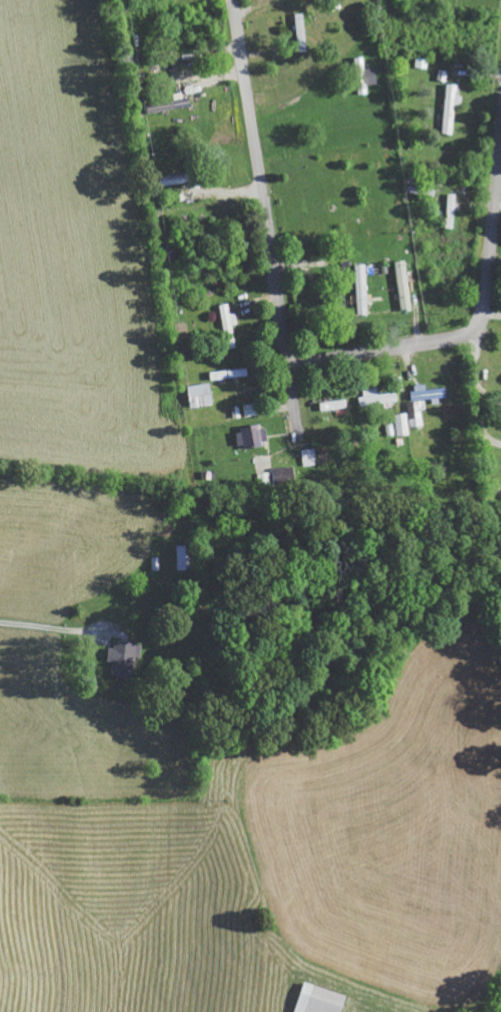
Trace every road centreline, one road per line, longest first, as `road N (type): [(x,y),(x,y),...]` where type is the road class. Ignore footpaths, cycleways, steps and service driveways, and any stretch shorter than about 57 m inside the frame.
road 1 (residential): [(500,148),(488,292),(476,331),(444,344),(293,365),(284,356),(230,0)]

